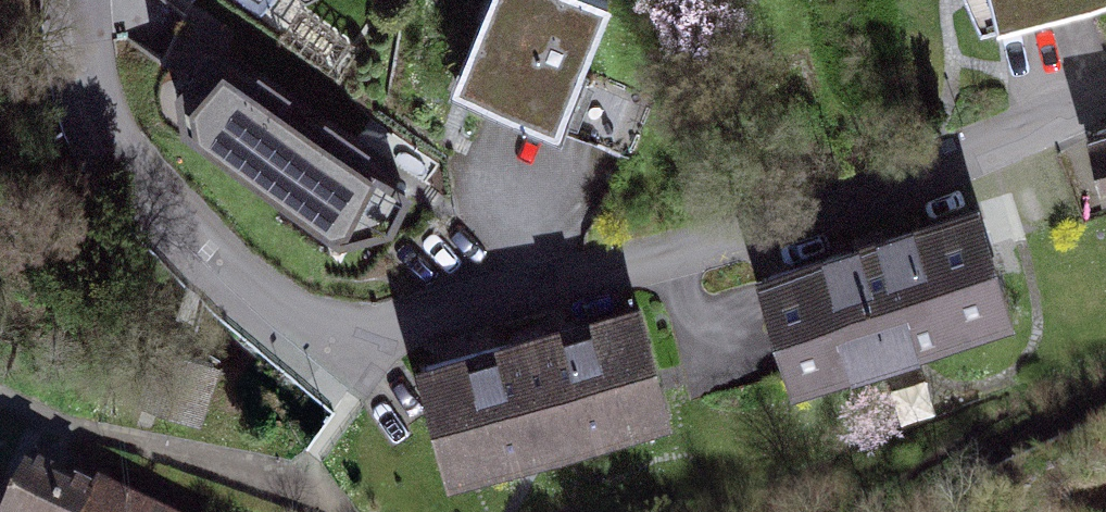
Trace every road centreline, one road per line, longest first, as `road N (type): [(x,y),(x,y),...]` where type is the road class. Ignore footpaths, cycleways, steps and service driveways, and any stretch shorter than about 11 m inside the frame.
road 1 (residential): [(1105,96),(862,206),(385,337),(337,340),(254,295),(138,183),(88,103),(75,0)]

